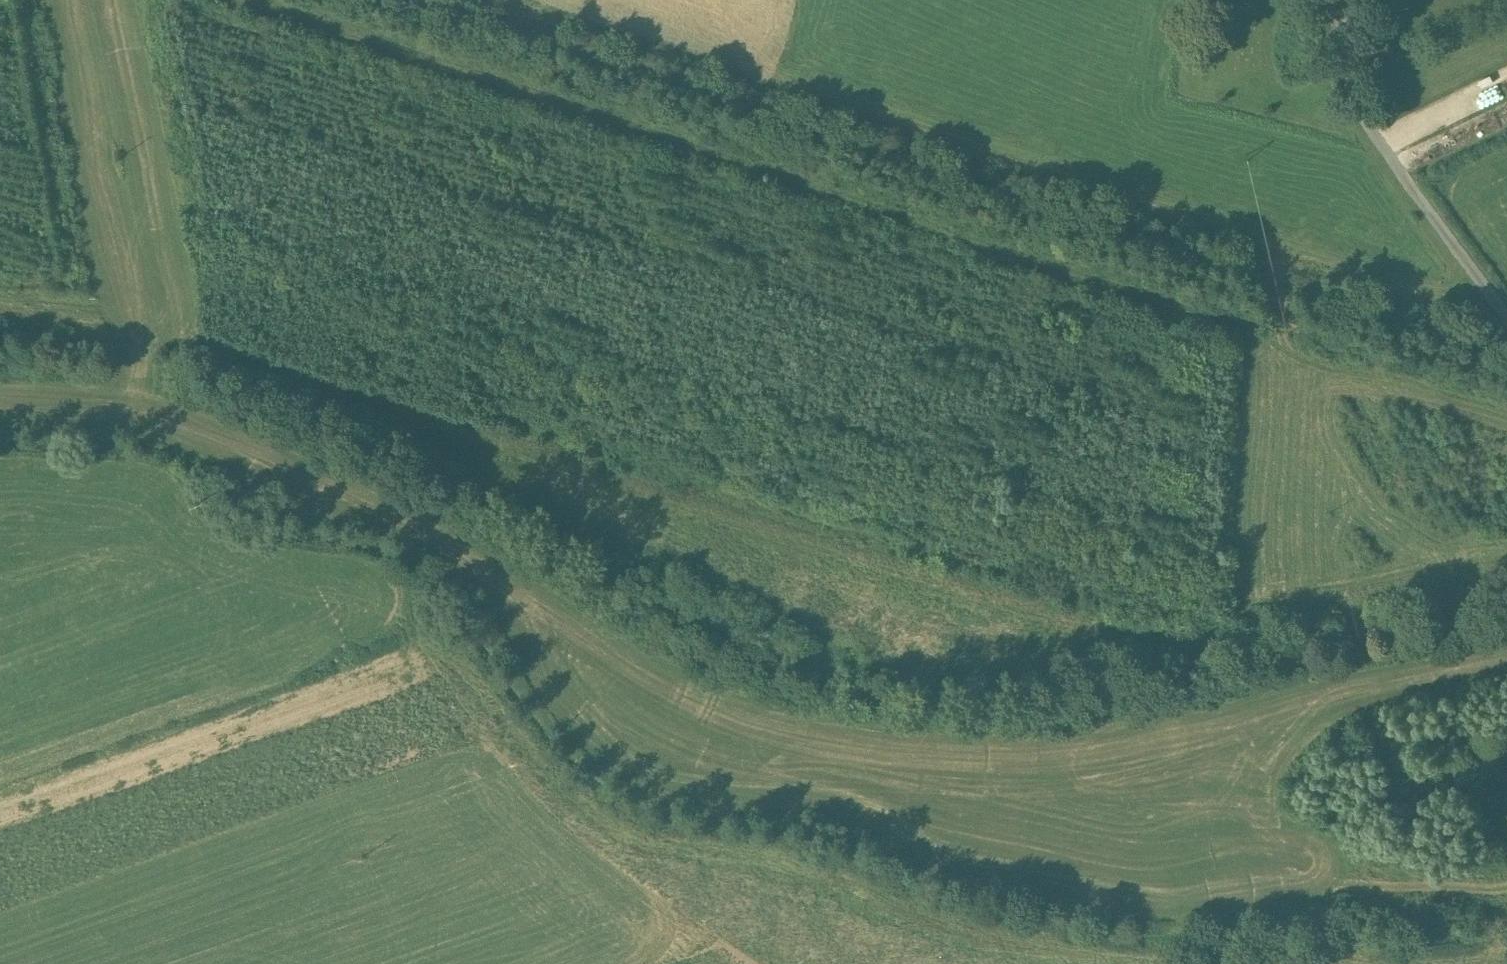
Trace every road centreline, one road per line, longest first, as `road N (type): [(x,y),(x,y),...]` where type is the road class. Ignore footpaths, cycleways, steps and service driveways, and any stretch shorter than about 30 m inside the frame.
road 1 (track): [(1404,170),(1352,97),(1340,40),(1352,0)]
road 2 (track): [(1404,170),(1506,315)]

